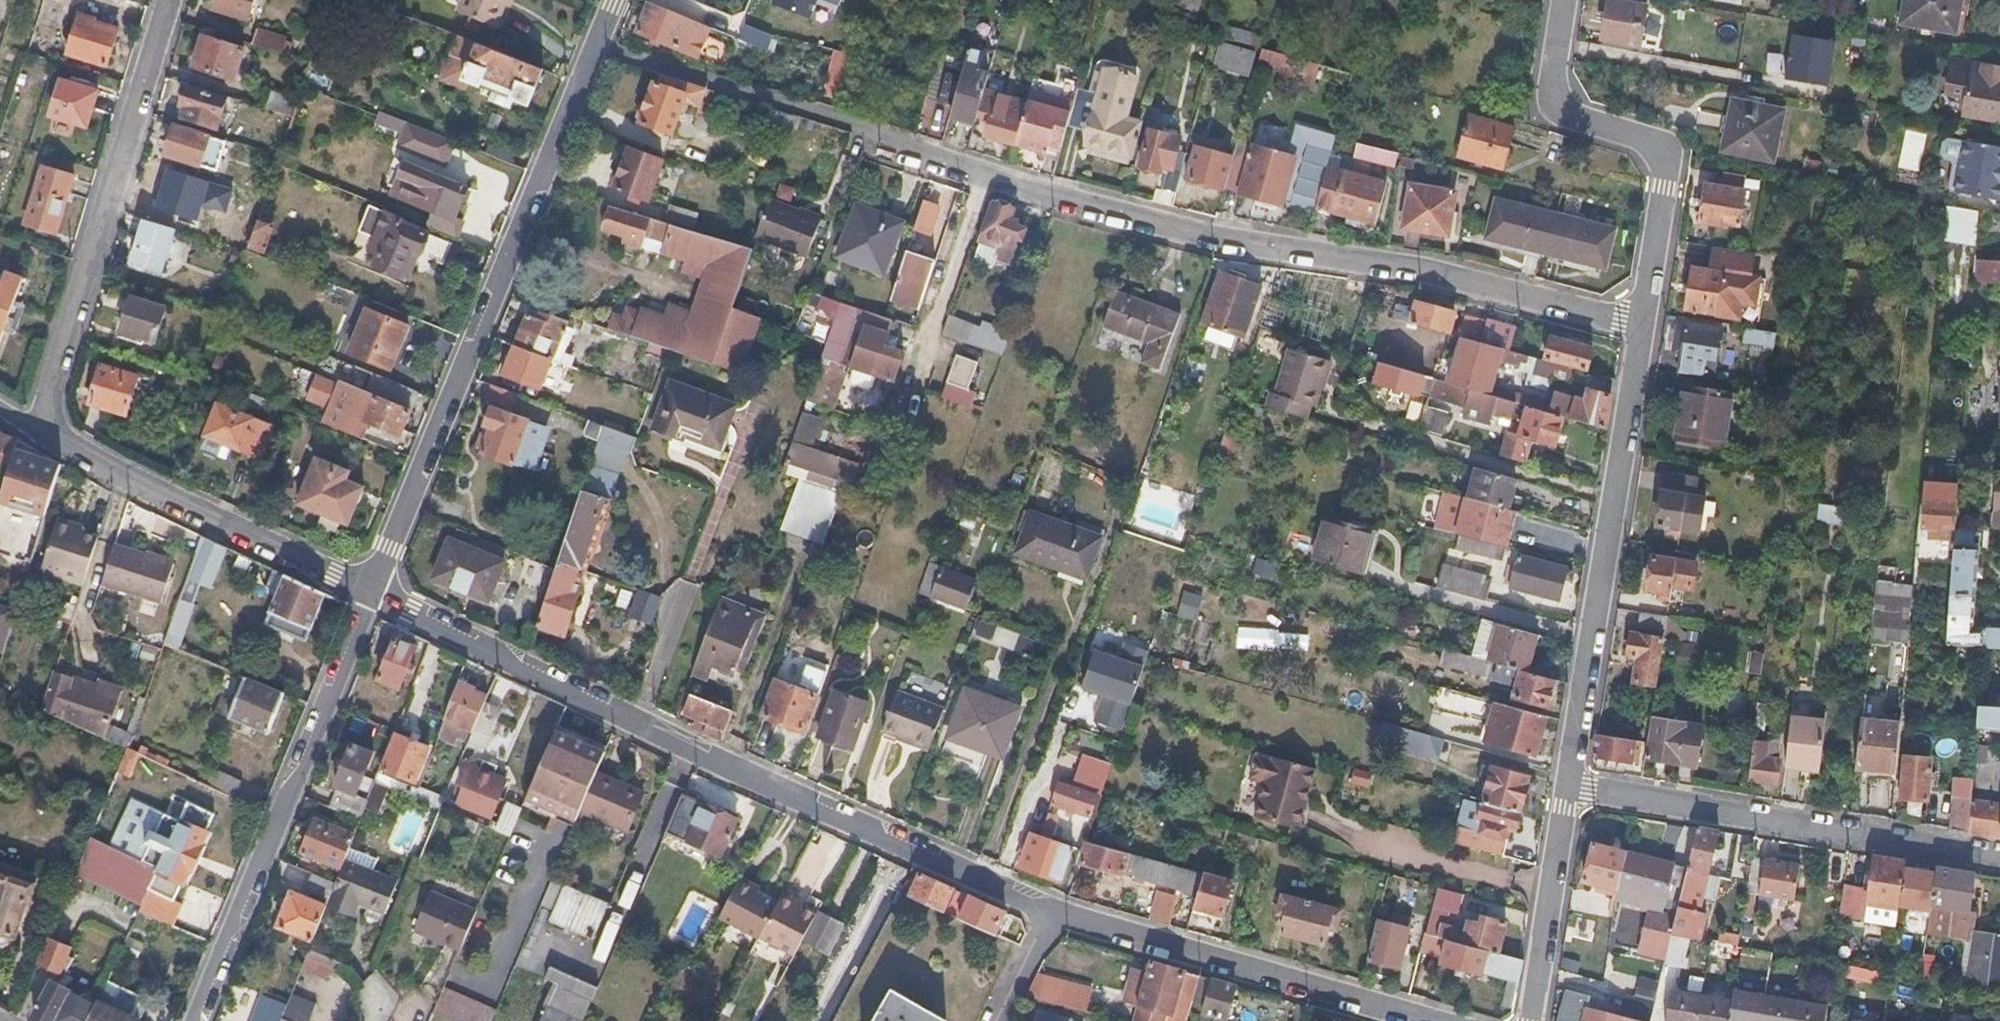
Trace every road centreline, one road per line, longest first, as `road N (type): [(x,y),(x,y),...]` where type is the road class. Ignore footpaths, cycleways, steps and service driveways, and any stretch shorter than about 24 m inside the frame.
road 1 (residential): [(597,44),(1222,231),(1642,322)]
road 2 (residential): [(1054,912),(370,593)]
road 3 (residential): [(370,593),(597,44)]
road 4 (residential): [(1565,788),(1642,322)]
road 5 (residential): [(196,1020),(370,593)]
road 6 (residential): [(37,432),(167,0)]
road 7 (residential): [(1565,788),(1999,857)]
road 8 (residential): [(1642,322),(1666,177),(1648,140),(1570,119),(1551,96),(1567,0)]
road 9 (residential): [(1429,1020),(1054,912)]
road 10 (residential): [(370,593),(37,432)]
road 11 (residential): [(1517,1020),(1538,949),(1565,788)]
road 12 (residential): [(1054,912),(1000,1020)]

